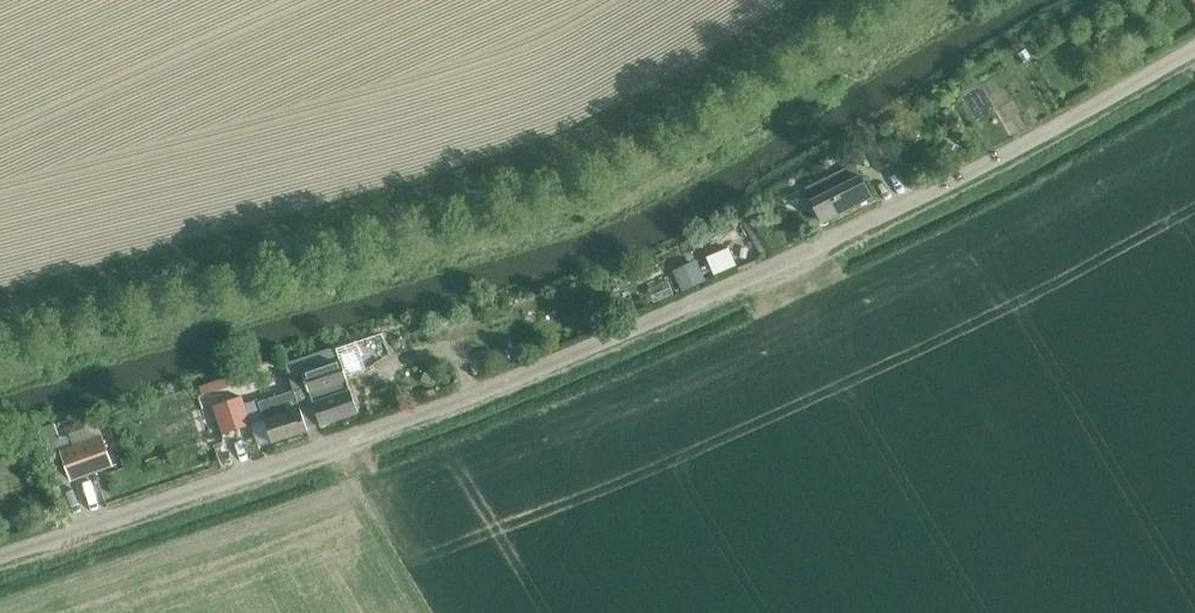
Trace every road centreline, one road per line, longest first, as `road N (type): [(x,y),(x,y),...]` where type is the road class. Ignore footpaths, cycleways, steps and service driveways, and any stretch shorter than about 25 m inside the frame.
road 1 (unclassified): [(0,560),(495,391),(865,228),(1194,51)]

